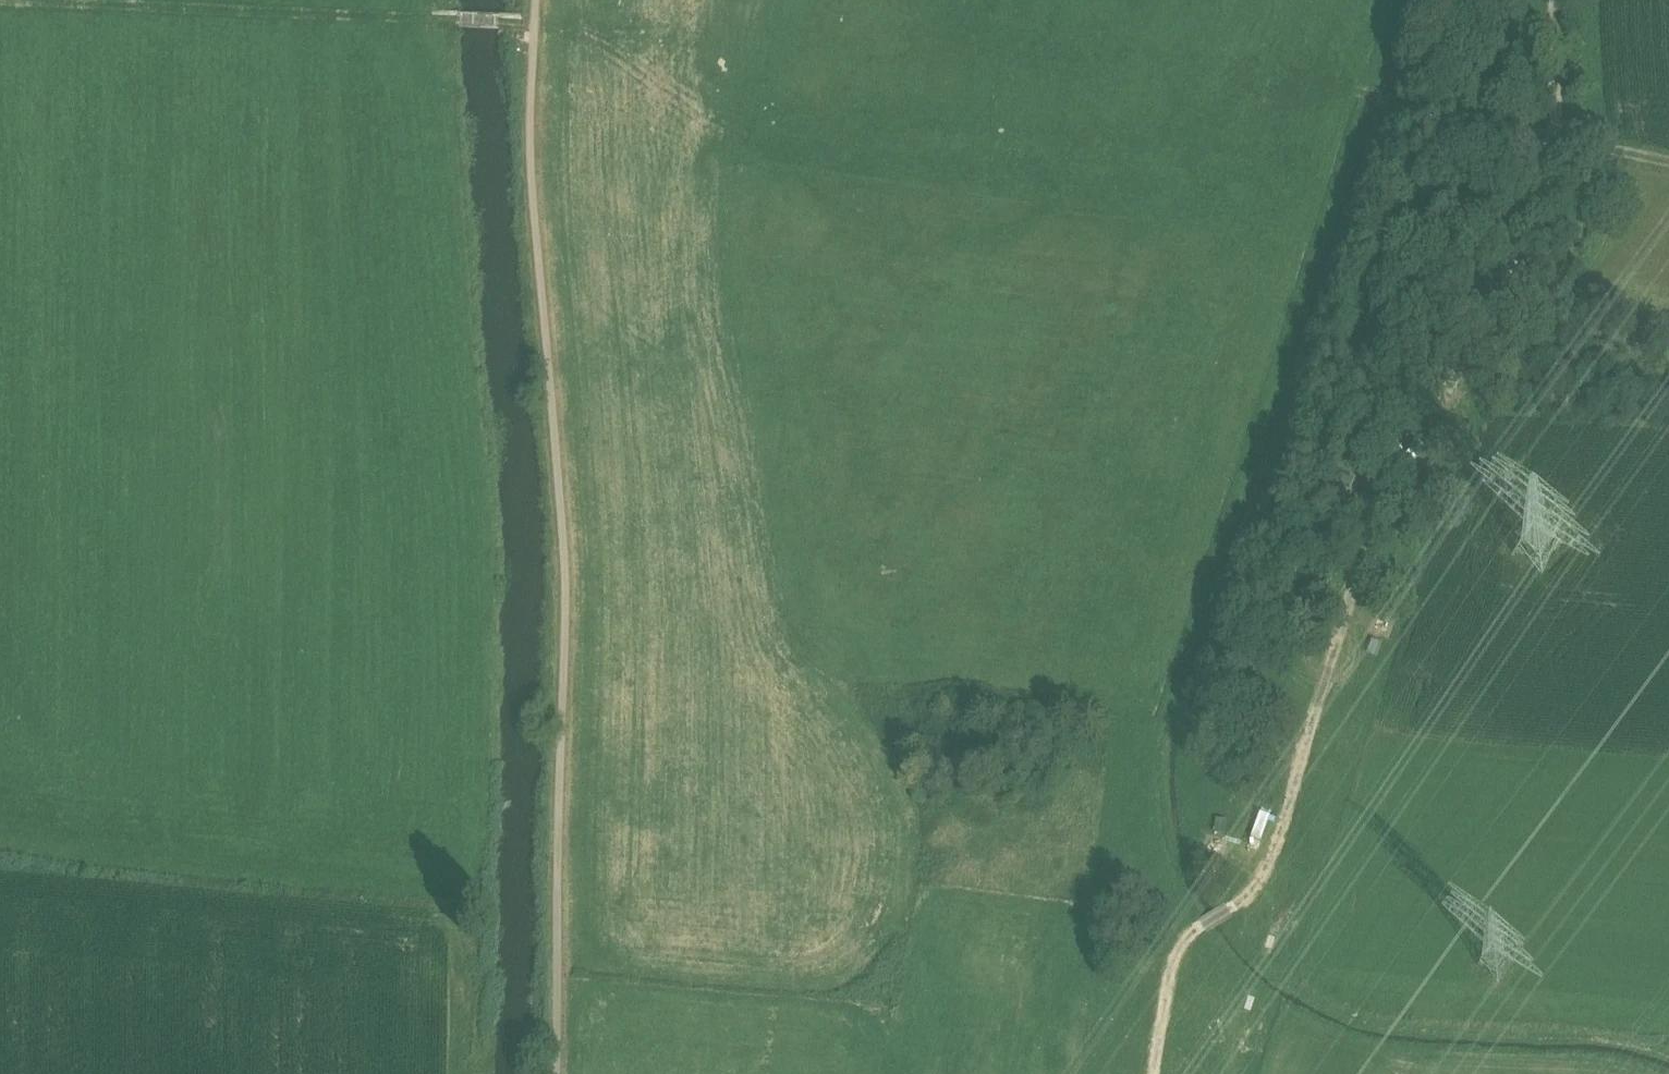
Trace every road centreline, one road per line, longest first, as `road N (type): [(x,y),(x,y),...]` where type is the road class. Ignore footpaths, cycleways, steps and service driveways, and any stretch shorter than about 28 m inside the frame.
road 1 (track): [(1155,1073),(1174,976),(1202,927)]

